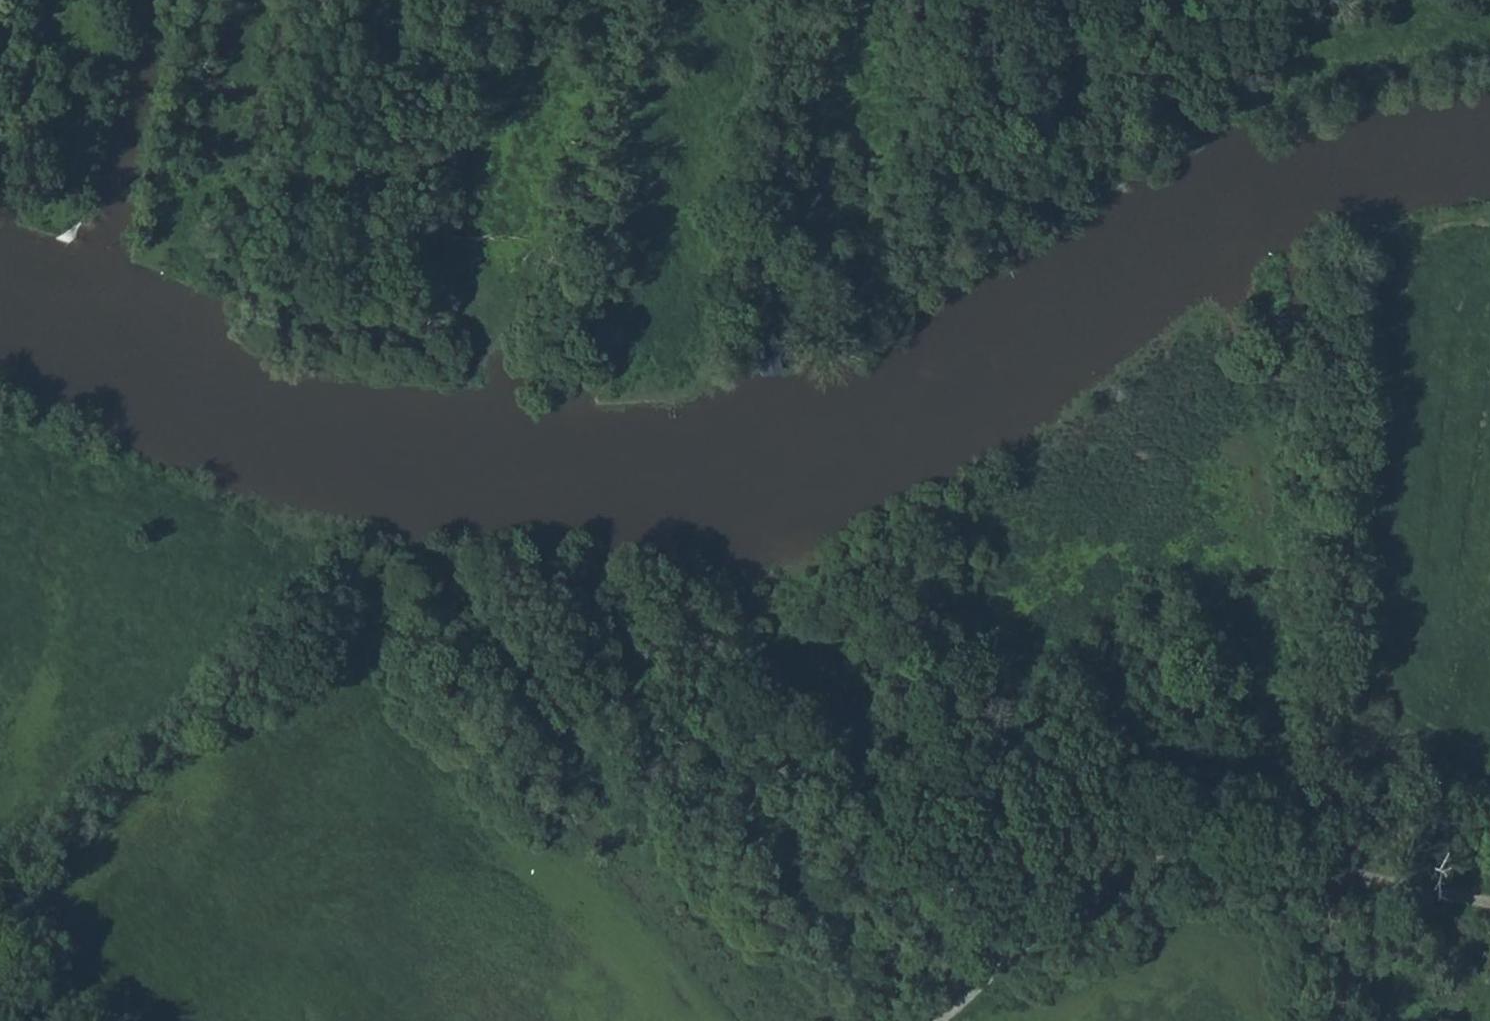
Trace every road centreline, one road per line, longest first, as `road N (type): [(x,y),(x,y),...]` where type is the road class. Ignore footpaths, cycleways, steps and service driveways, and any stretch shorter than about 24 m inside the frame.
road 1 (track): [(1489,904),(1183,852),(1146,858),(1099,883),(935,1020)]

